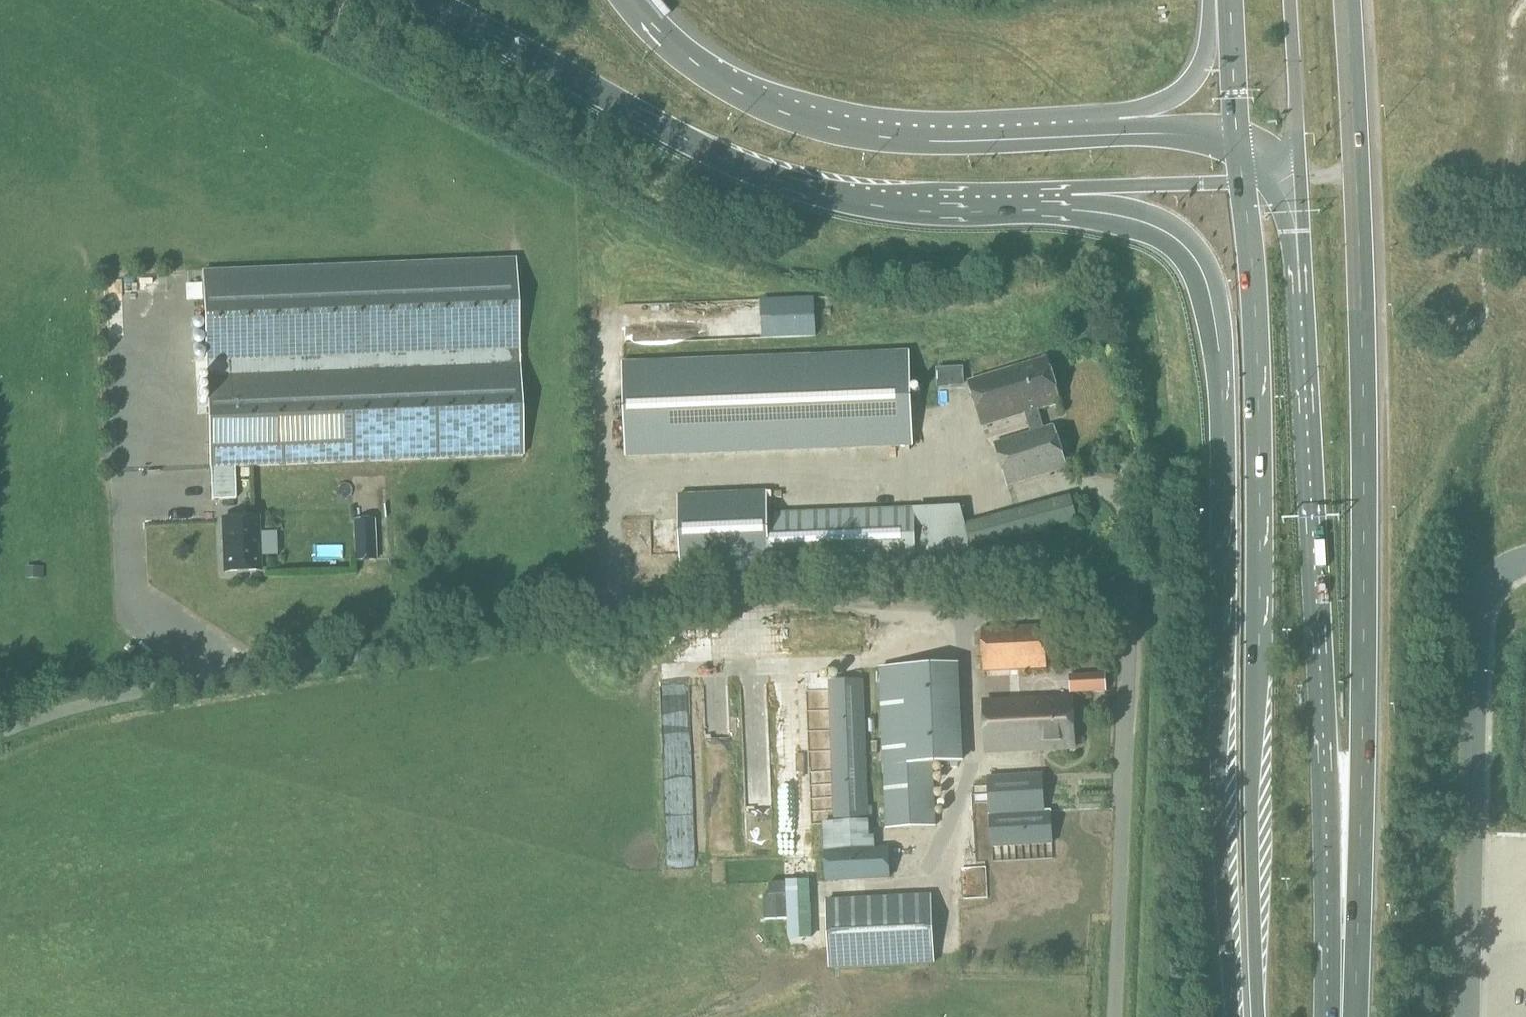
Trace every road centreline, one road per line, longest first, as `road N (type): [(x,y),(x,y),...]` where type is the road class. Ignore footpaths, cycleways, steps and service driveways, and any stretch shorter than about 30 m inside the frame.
road 1 (unclassified): [(0,731),(135,688),(771,590),(1108,601),(1126,617),(1134,645),(1117,1016)]
road 2 (motorway): [(1353,1016),(1367,523),(1349,0)]
road 3 (motorway): [(1071,208),(1144,221),(1177,236),(1201,264),(1213,315),(1223,501),(1218,788),(1233,1016)]
road 4 (trunk): [(1332,1016),(1296,168)]
road 5 (trunk): [(1245,182),(1260,404),(1252,774),(1258,1016)]
road 6 (motorway): [(431,0),(718,155),(785,182),(905,209),(1071,208)]
road 7 (motorway): [(1118,133),(910,141),(822,121),(703,70),(630,0)]
road 8 (unclassified): [(1525,561),(1496,576),(1480,633),(1472,1016)]
road 9 (motorway): [(1229,0),(1187,90),(1118,133)]
road 10 (motorway): [(1071,208),(1145,184),(1245,182)]
road 11 (secondary): [(1296,168),(1291,0)]
road 12 (trunk): [(1231,0),(1240,144)]
road 13 (motorway): [(1240,144),(1118,133)]

